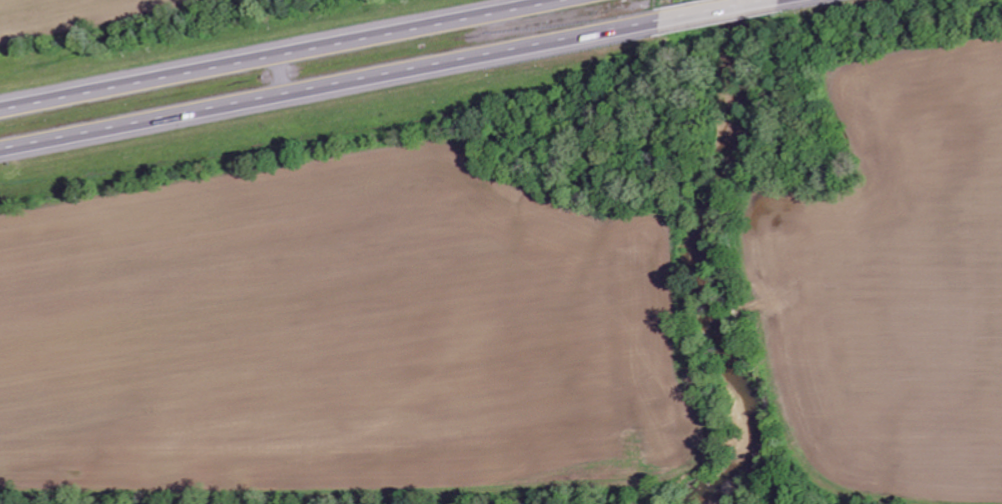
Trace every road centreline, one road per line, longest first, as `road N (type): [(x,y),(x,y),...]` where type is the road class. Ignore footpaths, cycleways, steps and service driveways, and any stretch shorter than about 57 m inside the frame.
road 1 (motorway): [(0,151),(663,22)]
road 2 (motorway): [(533,0),(0,104)]

